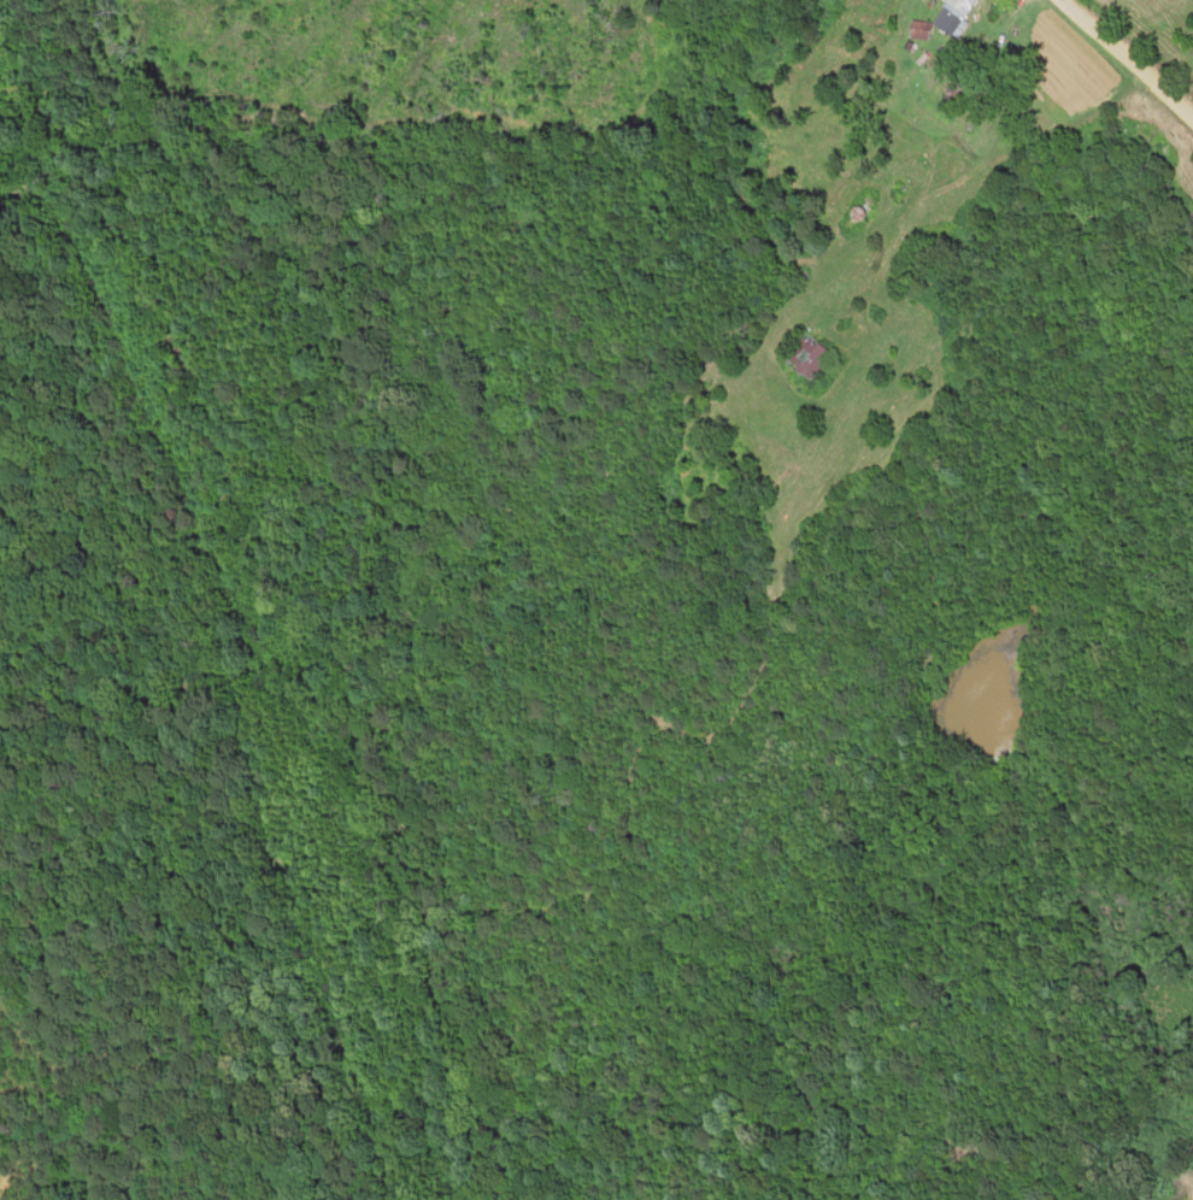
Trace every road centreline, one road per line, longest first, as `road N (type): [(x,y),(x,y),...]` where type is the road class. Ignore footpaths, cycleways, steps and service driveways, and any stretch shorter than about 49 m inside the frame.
road 1 (residential): [(1192,123),(1063,0)]

